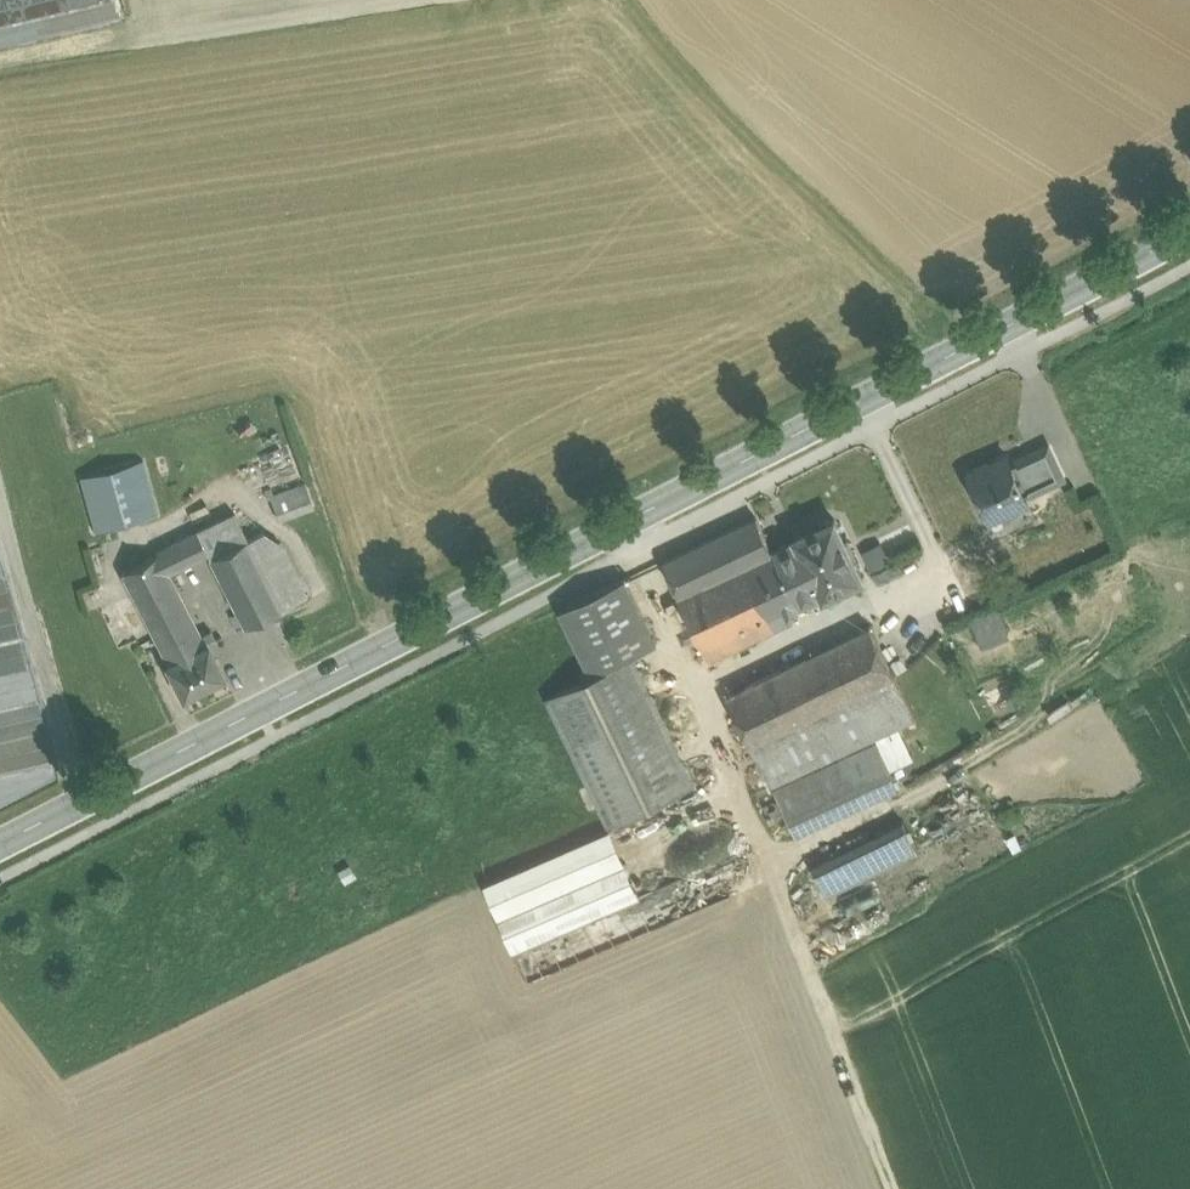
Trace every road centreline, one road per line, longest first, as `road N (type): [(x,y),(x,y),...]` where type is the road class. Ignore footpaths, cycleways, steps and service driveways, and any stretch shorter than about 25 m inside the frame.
road 1 (tertiary): [(1189,231),(0,856)]
road 2 (track): [(830,999),(903,1188)]

